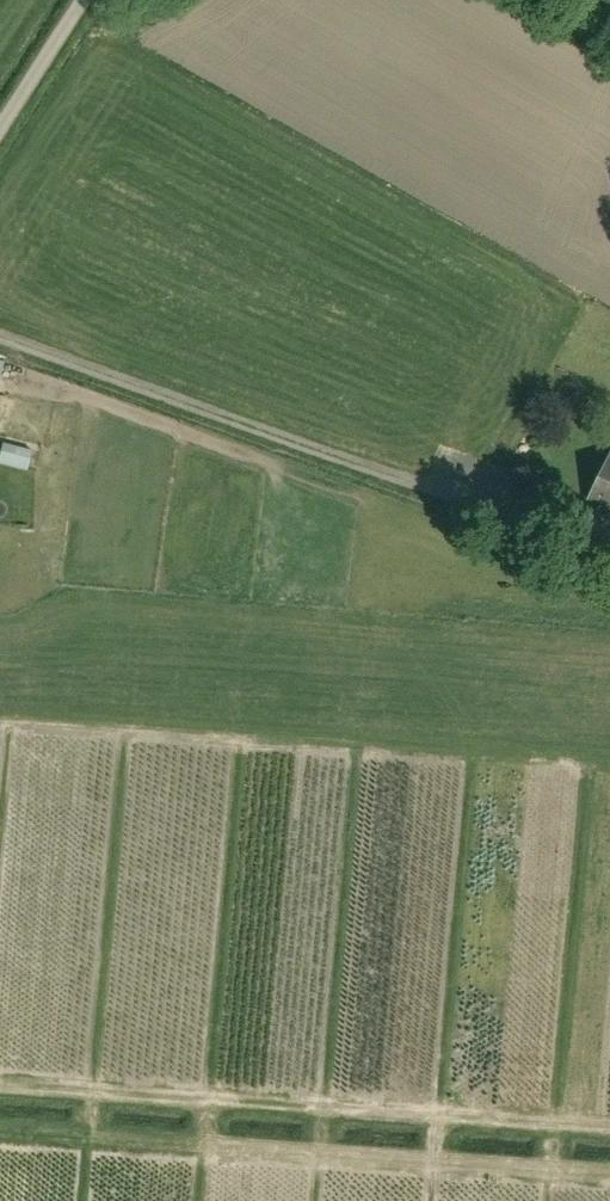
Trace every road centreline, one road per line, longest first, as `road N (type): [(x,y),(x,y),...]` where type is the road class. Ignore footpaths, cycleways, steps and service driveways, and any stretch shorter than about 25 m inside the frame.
road 1 (unclassified): [(0,130),(83,0)]

